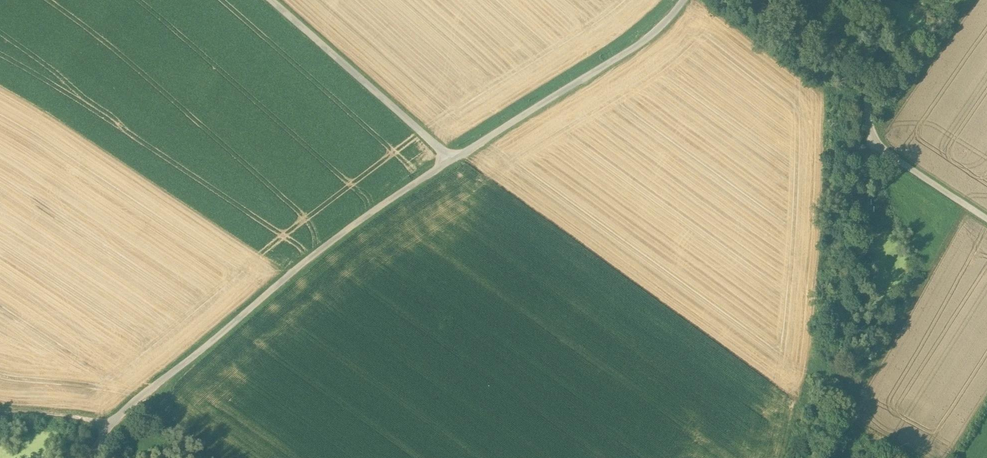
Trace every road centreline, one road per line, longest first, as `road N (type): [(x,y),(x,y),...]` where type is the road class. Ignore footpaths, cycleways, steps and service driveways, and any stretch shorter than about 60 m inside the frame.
road 1 (unclassified): [(86,457),(134,403),(305,262),(398,194),(645,41),(684,0)]
road 2 (unclassified): [(986,224),(862,137),(869,82),(857,0)]
road 3 (track): [(452,160),(271,0)]

